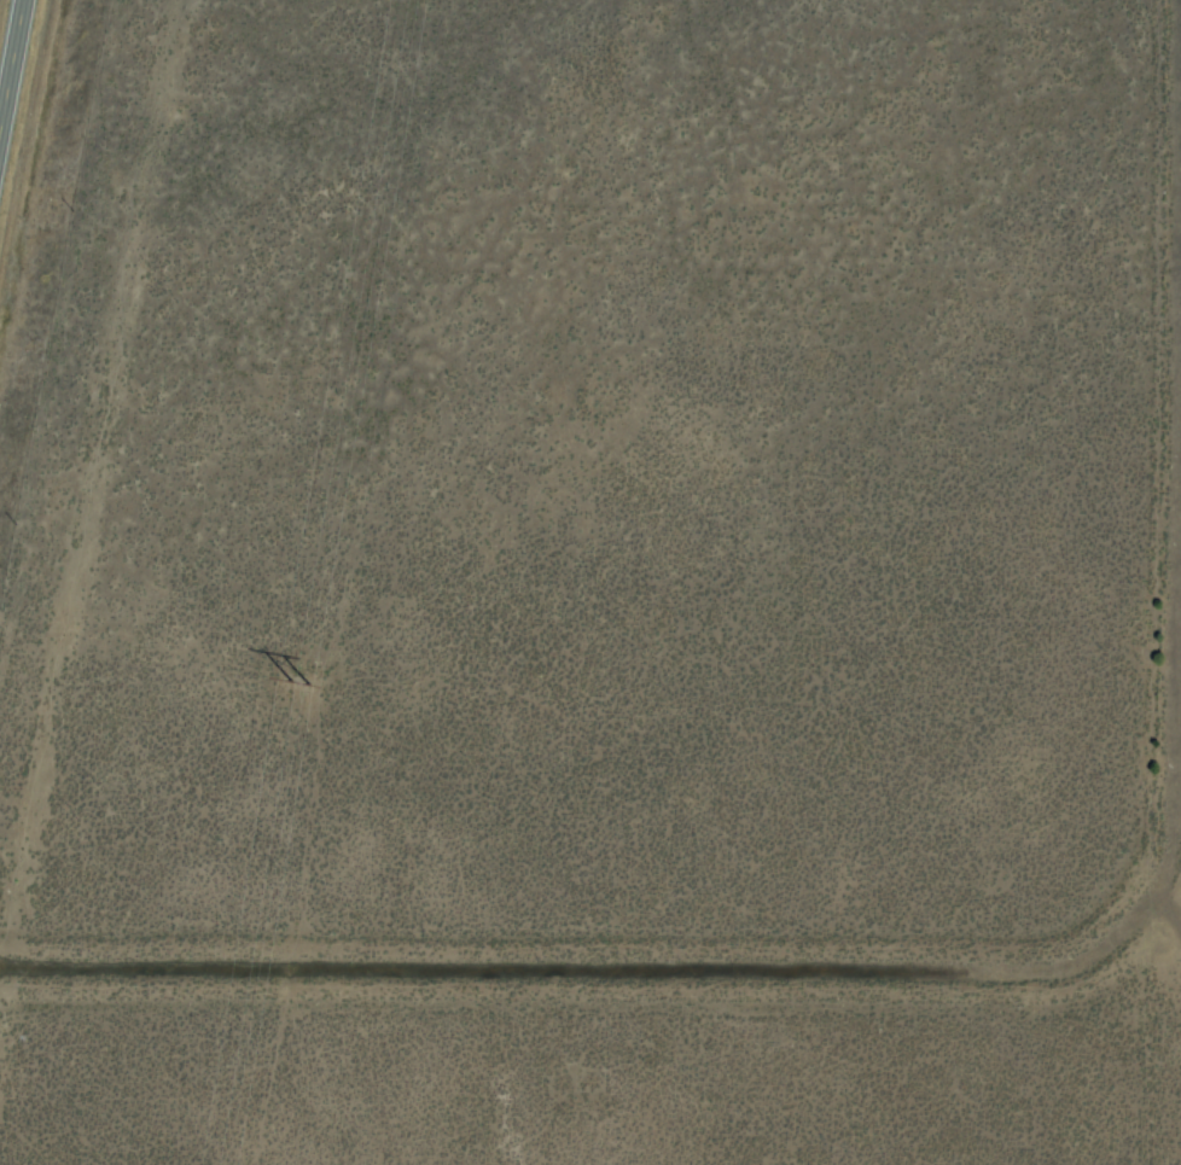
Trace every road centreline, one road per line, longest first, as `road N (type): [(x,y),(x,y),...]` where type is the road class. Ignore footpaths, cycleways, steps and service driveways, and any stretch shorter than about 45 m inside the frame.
road 1 (trunk): [(0,134),(22,0)]

